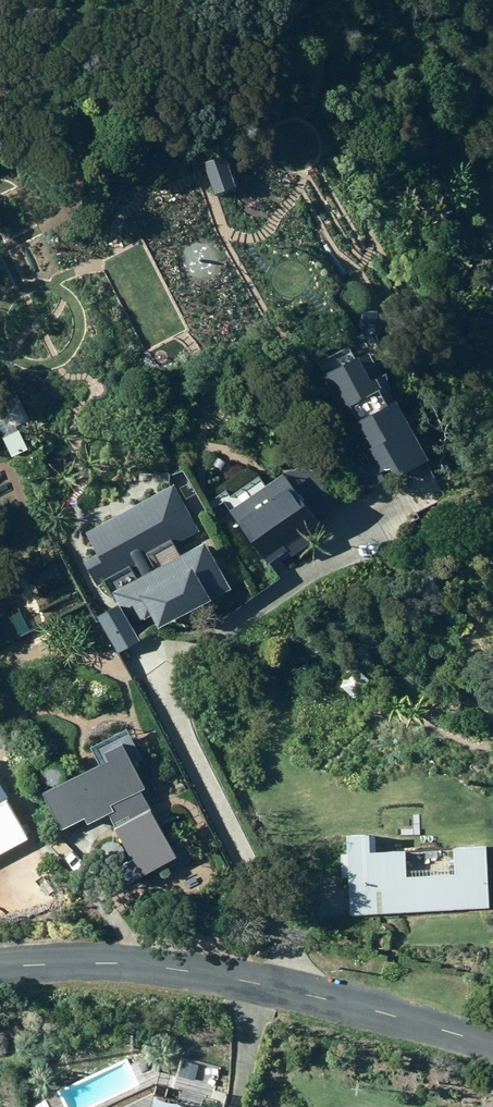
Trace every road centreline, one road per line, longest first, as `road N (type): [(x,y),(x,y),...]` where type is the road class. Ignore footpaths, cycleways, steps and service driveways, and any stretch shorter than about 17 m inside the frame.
road 1 (residential): [(492,1047),(244,982),(130,963),(0,967)]

